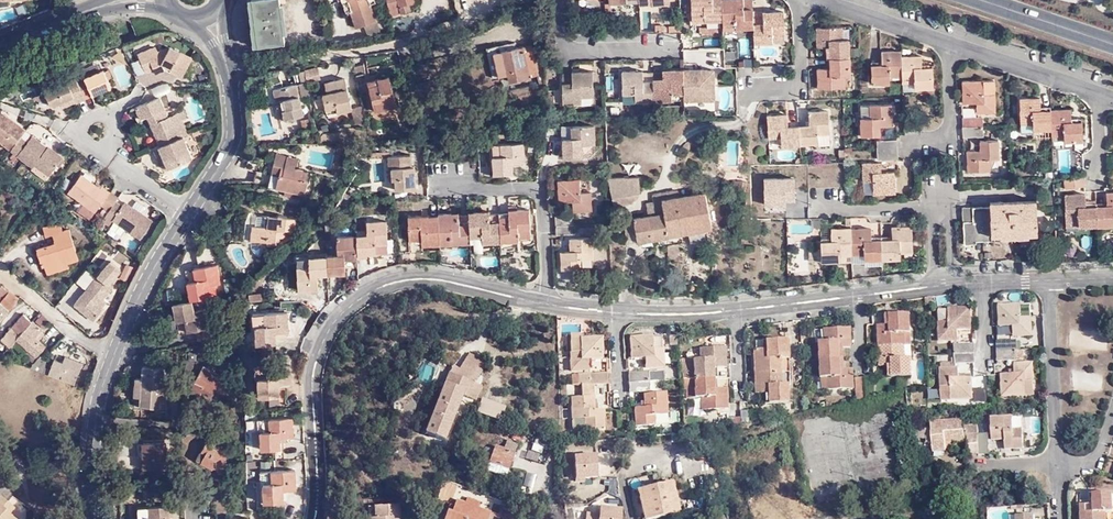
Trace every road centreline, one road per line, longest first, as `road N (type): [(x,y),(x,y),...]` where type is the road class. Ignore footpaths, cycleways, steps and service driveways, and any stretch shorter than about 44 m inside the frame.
road 1 (residential): [(1049,279),(635,315),(415,277),(390,282),(341,308),(308,366),(311,518)]
road 2 (tertiary): [(220,43),(232,140),(141,293),(103,382),(89,518)]
road 3 (residential): [(1112,99),(820,0)]
road 4 (residential): [(1049,279),(1061,467)]
road 5 (residential): [(560,0),(565,49),(677,48)]
road 6 (secondary): [(1112,43),(984,0)]

